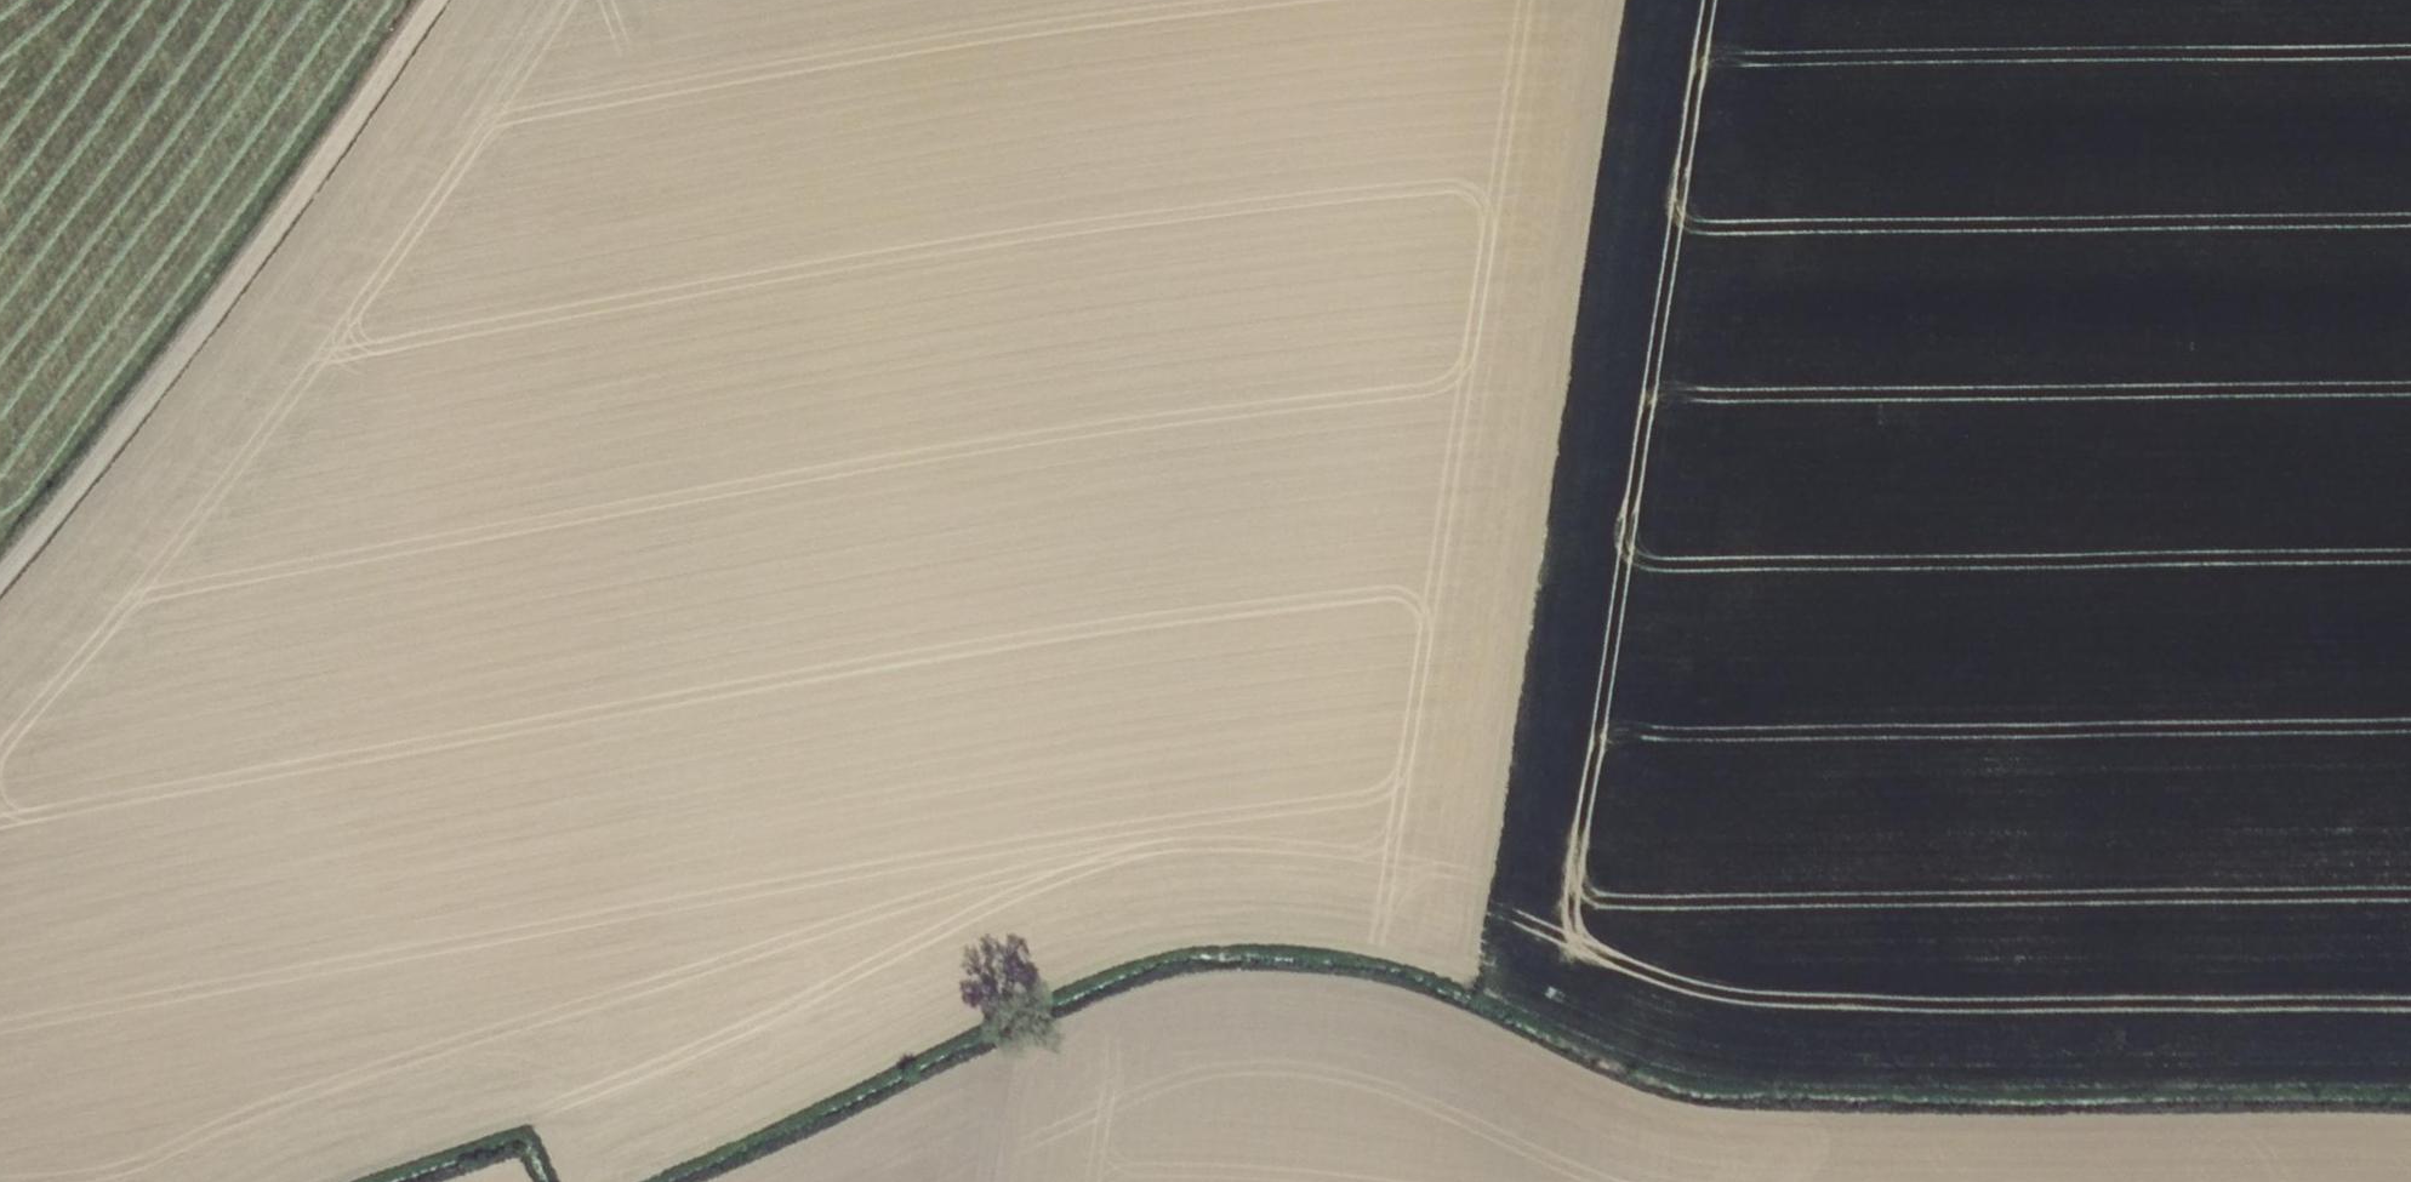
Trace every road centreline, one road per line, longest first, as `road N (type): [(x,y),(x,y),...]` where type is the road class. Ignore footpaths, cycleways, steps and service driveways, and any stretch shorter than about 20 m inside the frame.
road 1 (track): [(426,0),(202,324),(0,576)]

